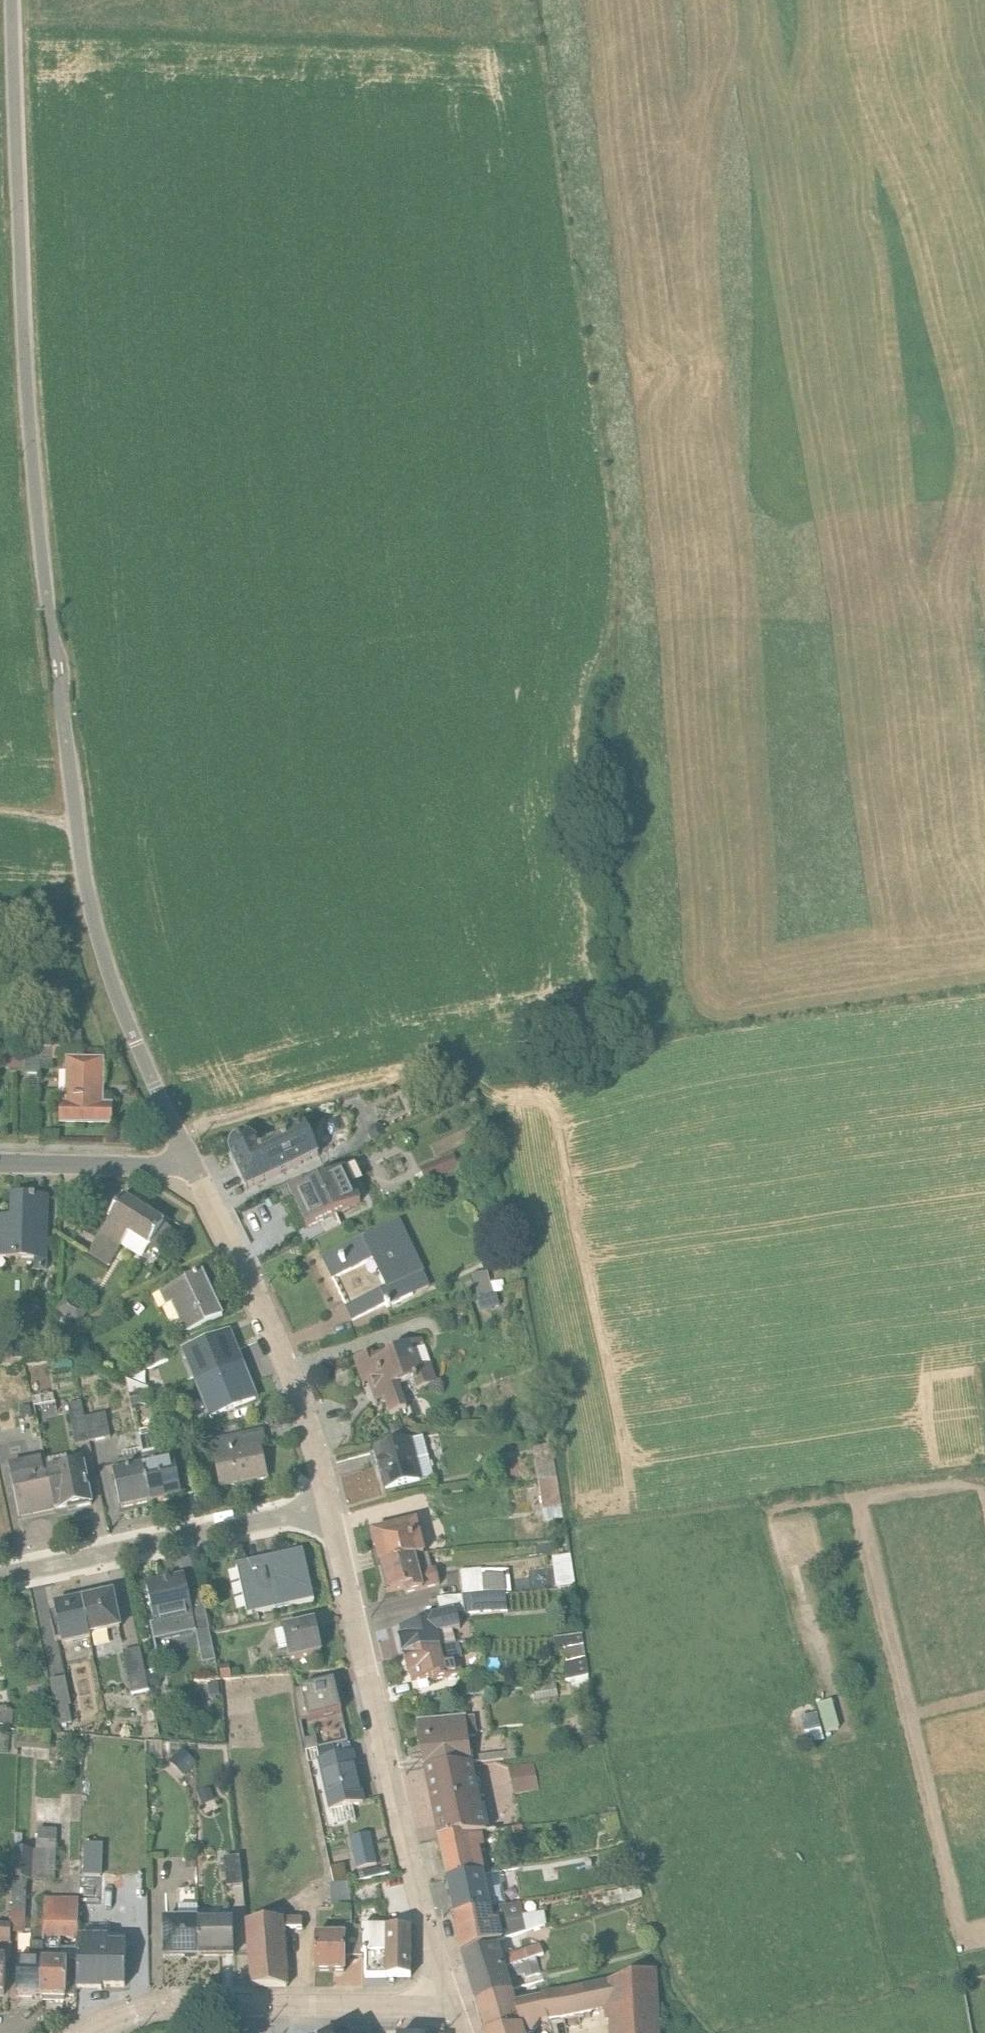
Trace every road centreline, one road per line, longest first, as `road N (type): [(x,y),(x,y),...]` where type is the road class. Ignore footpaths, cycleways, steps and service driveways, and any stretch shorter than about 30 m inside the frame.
road 1 (unclassified): [(137,1041),(84,880),(32,468),(13,0)]
road 2 (residential): [(327,1502),(409,1858),(450,1992)]
road 3 (residential): [(450,1992),(177,2002),(82,2032)]
road 4 (unclassified): [(192,1167),(269,1330),(327,1502)]
road 5 (residential): [(0,1571),(327,1502)]
road 6 (track): [(177,1133),(408,1074),(447,1070),(475,1085)]
road 7 (residential): [(192,1167),(0,1162)]
road 8 (unclassified): [(137,1041),(192,1167)]

